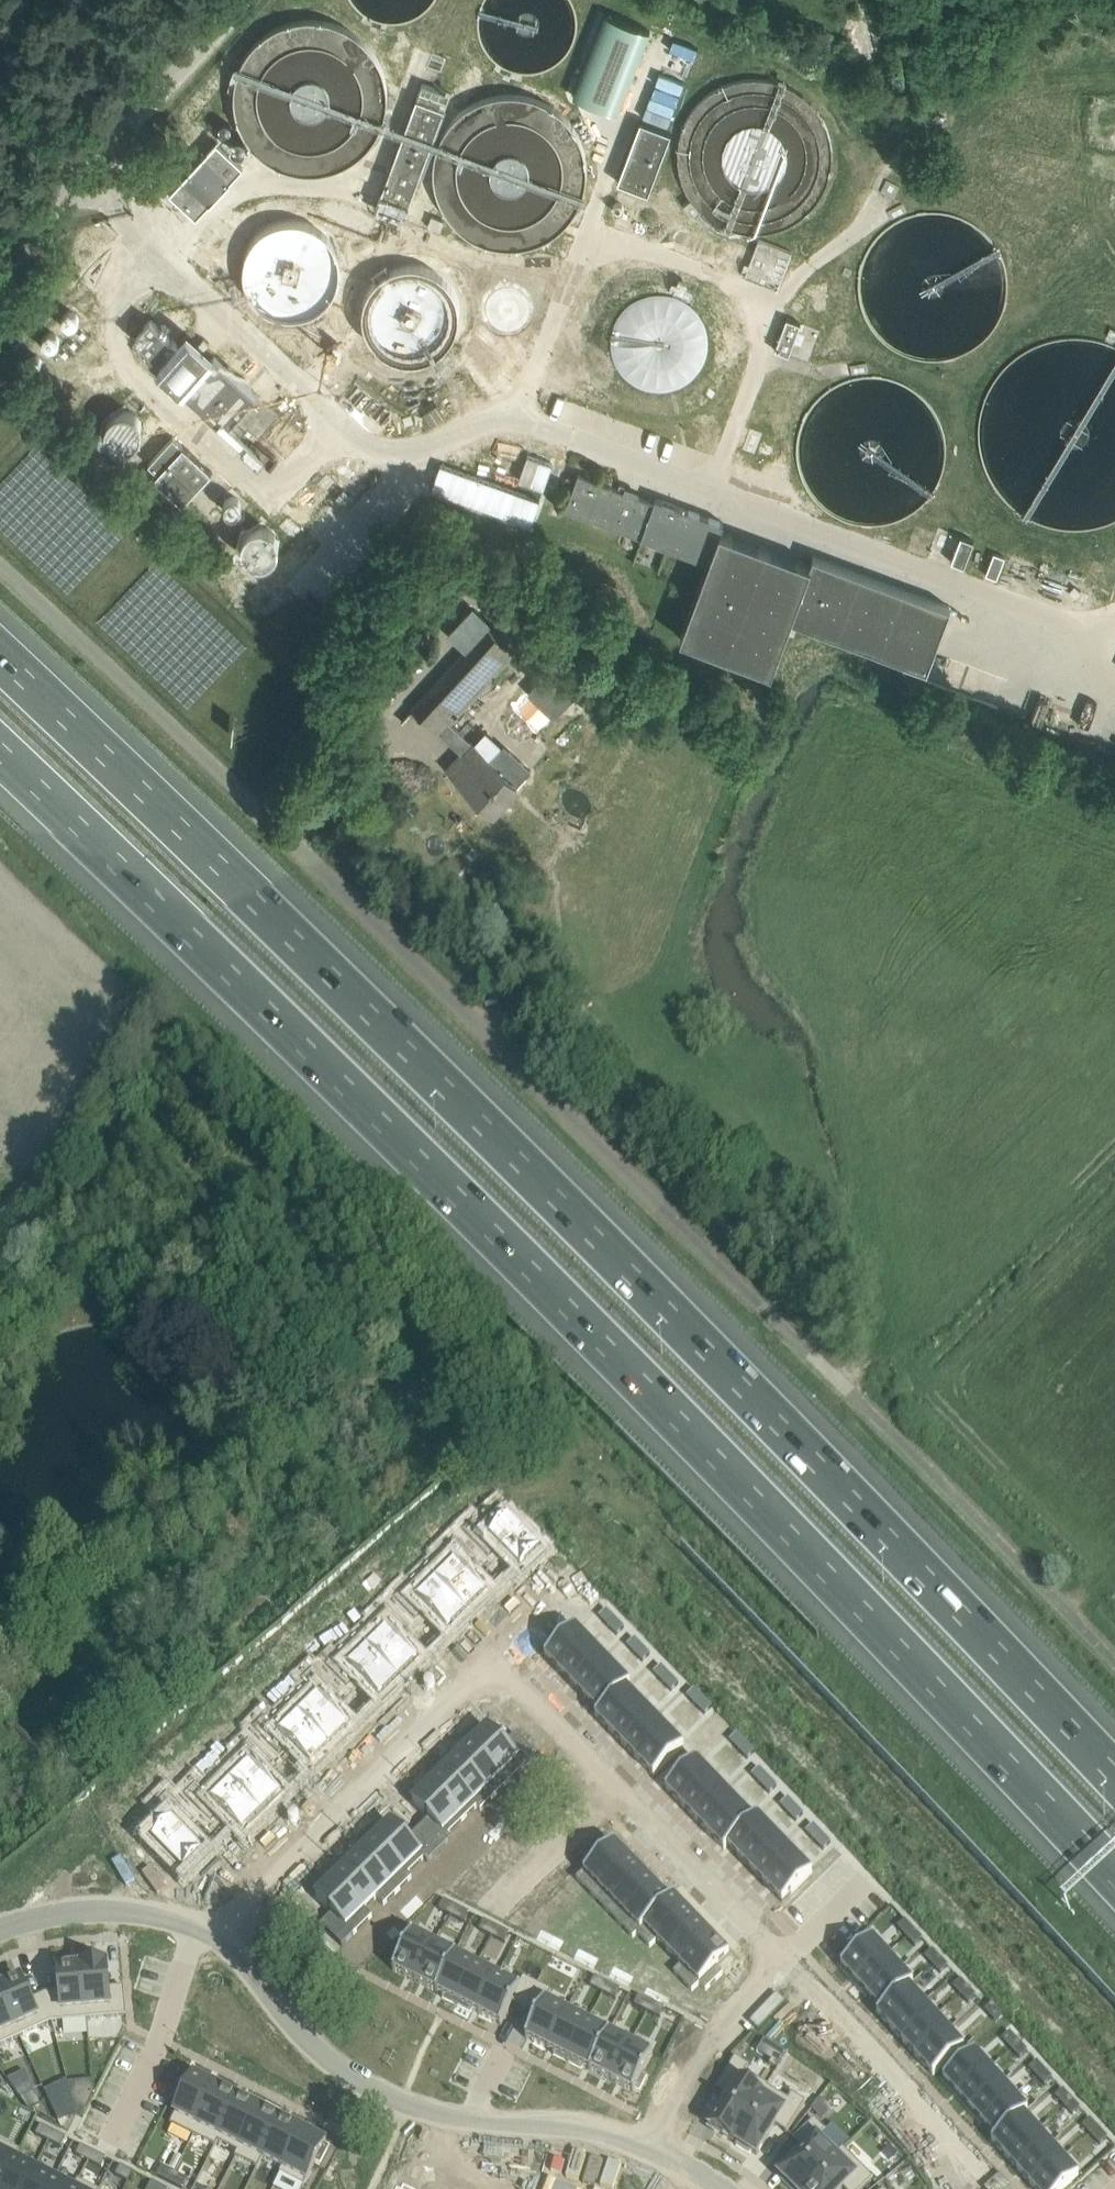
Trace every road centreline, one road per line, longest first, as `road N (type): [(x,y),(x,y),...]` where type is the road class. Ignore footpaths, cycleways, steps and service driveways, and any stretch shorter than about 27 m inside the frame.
road 1 (motorway): [(0,753),(702,1431),(1114,1871)]
road 2 (motorway): [(1114,1773),(743,1380),(0,658)]
road 3 (unclassified): [(1114,1670),(502,1047),(0,566)]
road 4 (residential): [(484,1650),(782,1957),(695,2050),(652,2147)]
road 5 (tertiary): [(652,2147),(595,2129),(442,2113),(381,2091),(331,2058),(260,1971),(211,1930)]
road 6 (residential): [(211,1930),(484,1650)]
road 7 (unclassified): [(0,251),(243,0)]
road 8 (tertiary): [(211,1930),(110,1909),(0,1925)]

